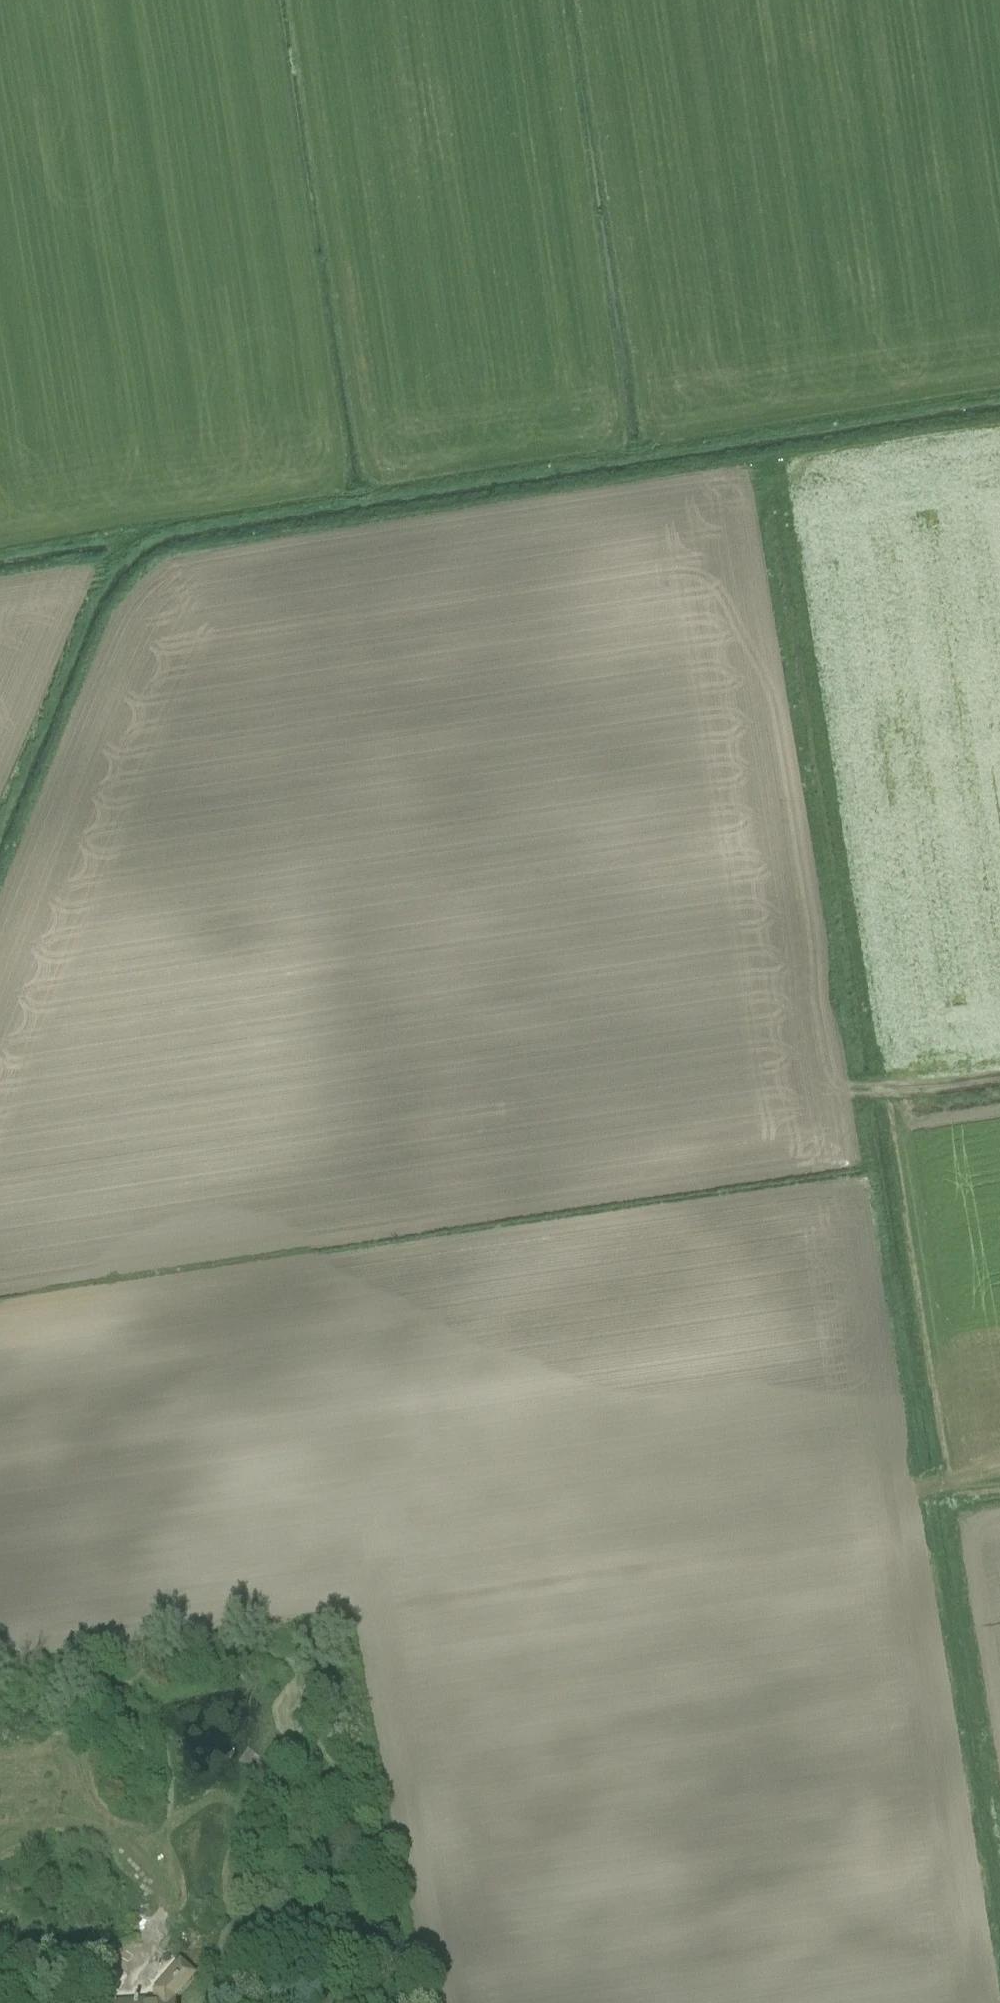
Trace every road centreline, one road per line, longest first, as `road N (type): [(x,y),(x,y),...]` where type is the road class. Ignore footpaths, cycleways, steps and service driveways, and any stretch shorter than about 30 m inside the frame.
road 1 (track): [(129,540),(106,576),(0,831)]
road 2 (track): [(999,1081),(881,1098)]

